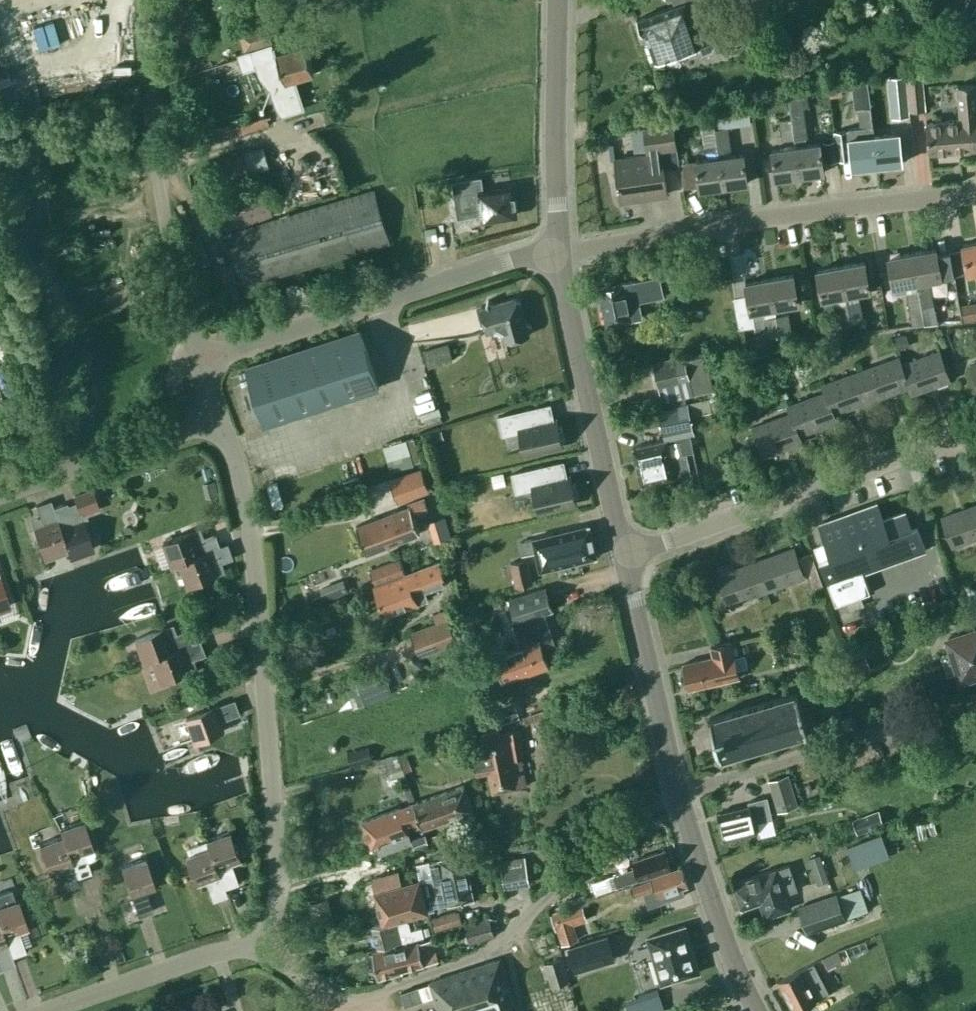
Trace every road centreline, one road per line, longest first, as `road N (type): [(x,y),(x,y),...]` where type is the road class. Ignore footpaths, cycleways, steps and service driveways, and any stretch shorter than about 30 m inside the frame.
road 1 (residential): [(260,949),(279,891),(278,854),(253,537),(217,419)]
road 2 (unclassified): [(260,949),(341,999),(483,954),(630,818),(679,793)]
road 3 (residential): [(559,252),(975,195)]
road 4 (residential): [(198,360),(509,259),(559,252)]
road 5 (residential): [(623,554),(975,433)]
road 6 (residential): [(198,360),(172,265),(152,137),(145,0)]
road 7 (residential): [(679,793),(975,699)]
road 8 (tertiary): [(623,554),(559,252)]
road 9 (tertiary): [(559,252),(557,0)]
road 10 (tertiary): [(679,793),(623,554)]
road 11 (tertiary): [(758,1010),(720,927),(679,793)]
road 12 (residential): [(0,495),(217,419)]
road 13 (unclassified): [(42,1010),(211,954),(260,949)]

